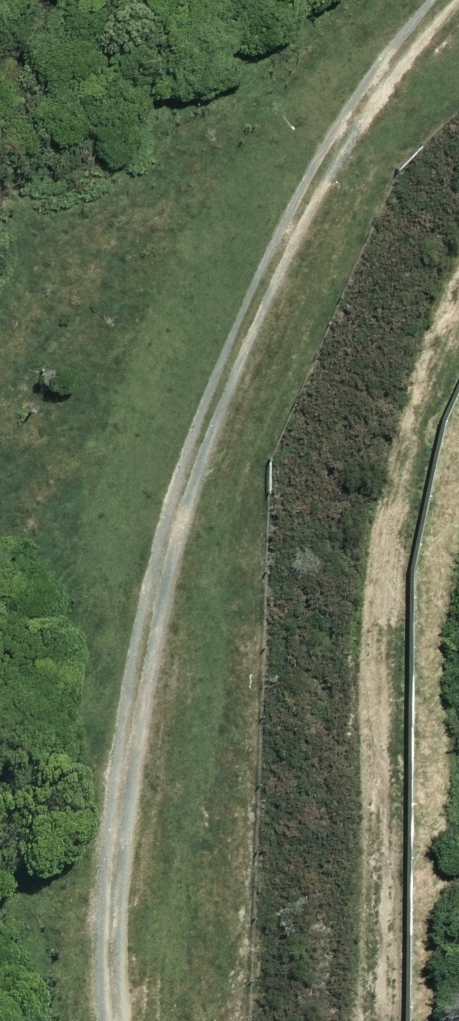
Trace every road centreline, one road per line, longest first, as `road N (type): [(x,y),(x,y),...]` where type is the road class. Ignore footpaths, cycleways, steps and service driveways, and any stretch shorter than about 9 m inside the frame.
road 1 (track): [(442,0),(346,127),(251,326),(160,565),(117,860),(117,1020)]
road 2 (track): [(458,300),(425,376),(386,562),(375,1020)]

